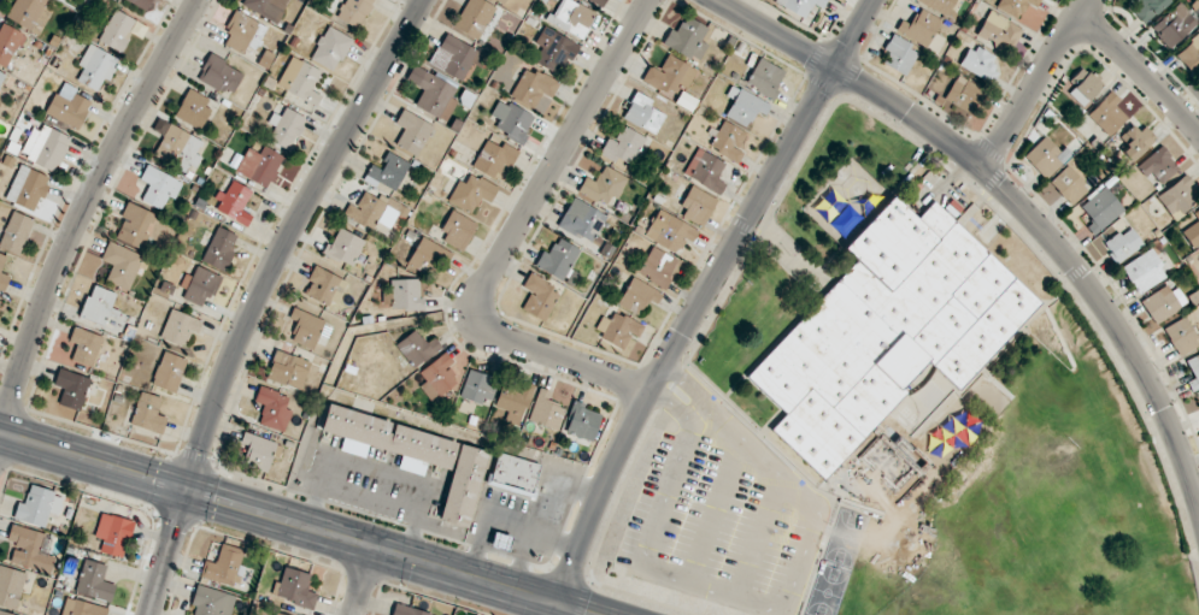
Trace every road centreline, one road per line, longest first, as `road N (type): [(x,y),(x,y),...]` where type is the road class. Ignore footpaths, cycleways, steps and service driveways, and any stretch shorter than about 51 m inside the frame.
road 1 (residential): [(715,0),(904,110),(1018,201),(1106,309),(1156,396),(1198,503)]
road 2 (residential): [(558,614),(648,388),(874,0)]
road 3 (secondary): [(0,433),(595,614)]
road 4 (residential): [(423,0),(266,277),(188,491)]
road 5 (residential): [(648,388),(505,337),(486,301),(496,265),(649,0)]
road 6 (residential): [(0,440),(28,343),(92,191),(200,0)]
road 7 (residential): [(985,170),(1089,0)]
road 8 (residential): [(1198,133),(1077,17)]
road 9 (tertiary): [(188,491),(150,614)]

